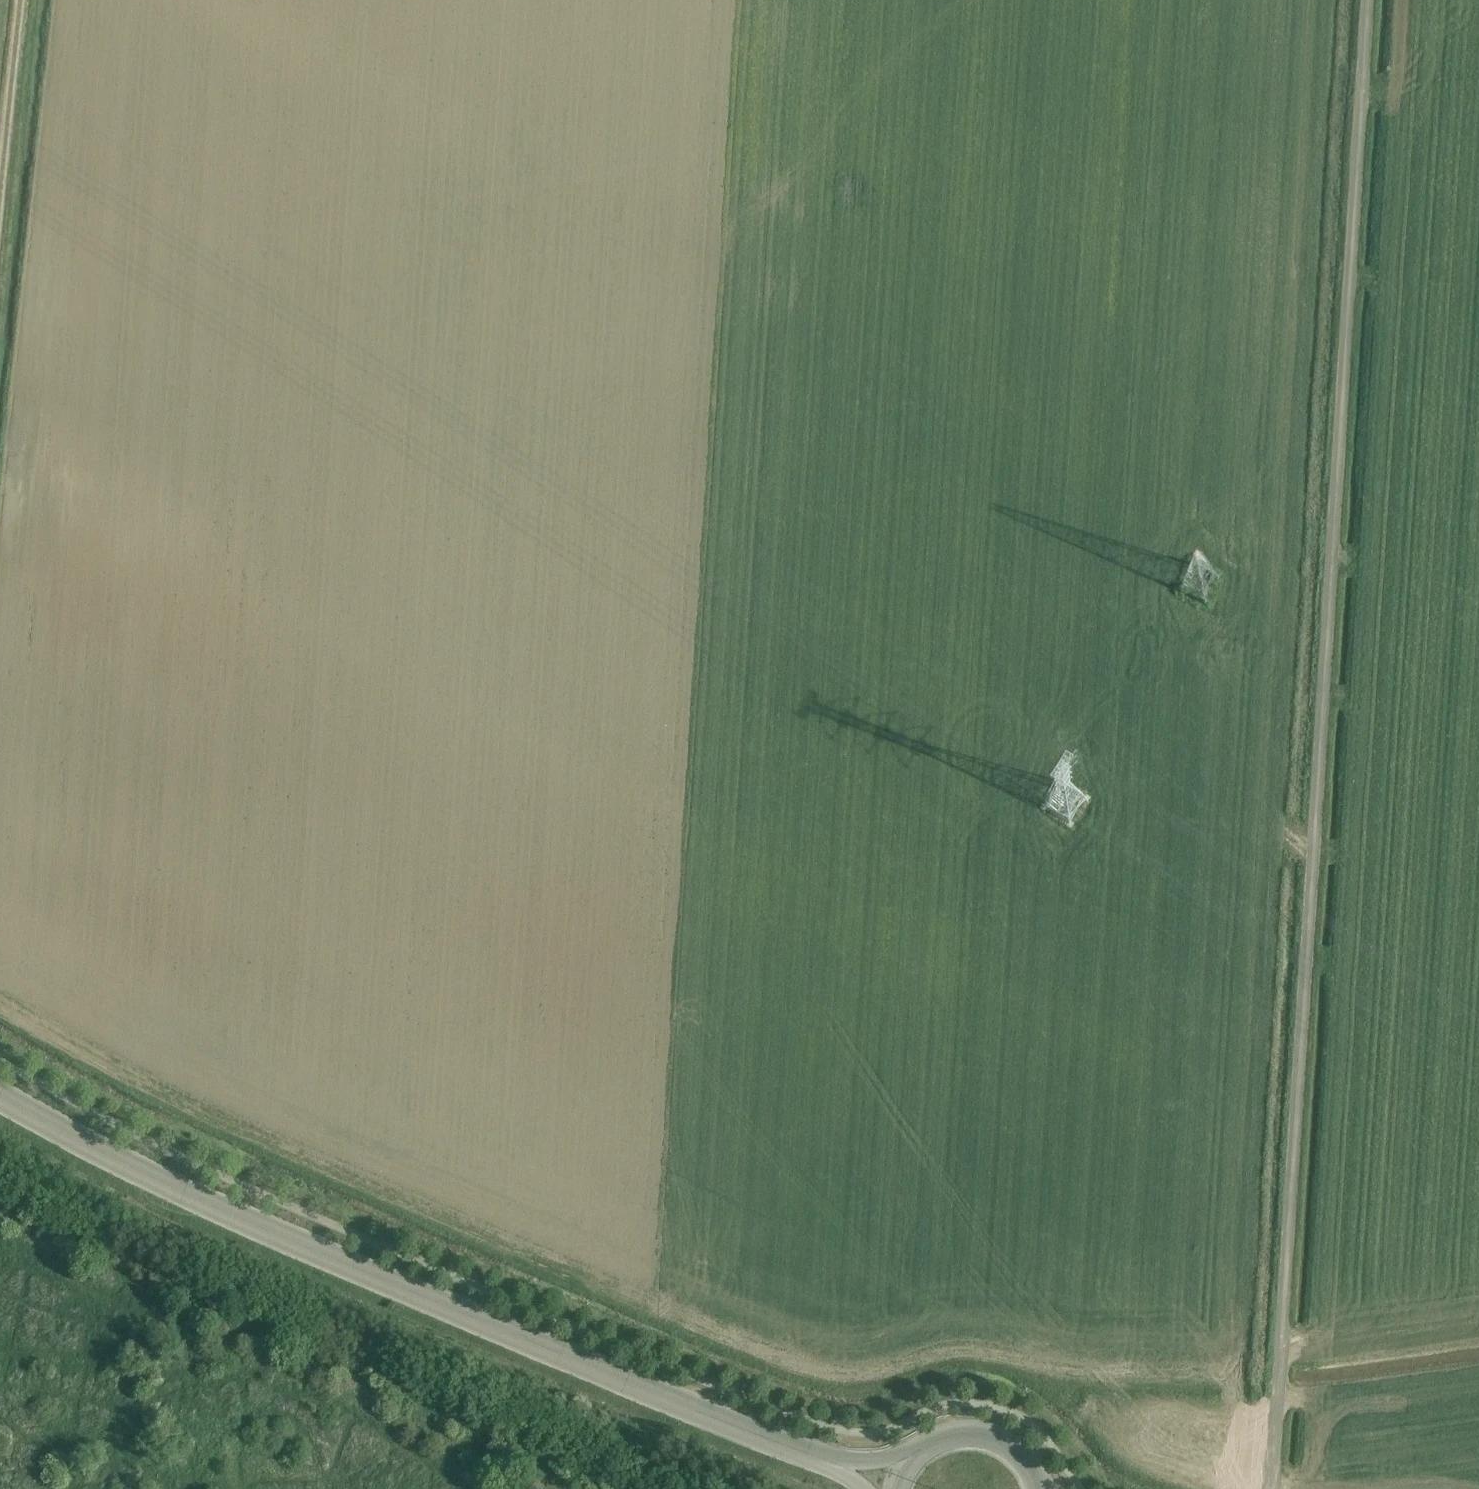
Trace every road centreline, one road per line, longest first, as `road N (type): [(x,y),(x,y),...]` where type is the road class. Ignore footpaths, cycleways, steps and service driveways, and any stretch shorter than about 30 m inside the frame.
road 1 (track): [(1271,1488),(1367,0)]
road 2 (tertiary): [(820,1460),(252,1231),(0,1100)]
road 3 (track): [(0,202),(21,0)]
road 4 (tertiary): [(1042,1488),(1025,1455),(982,1432),(933,1439),(912,1453)]

